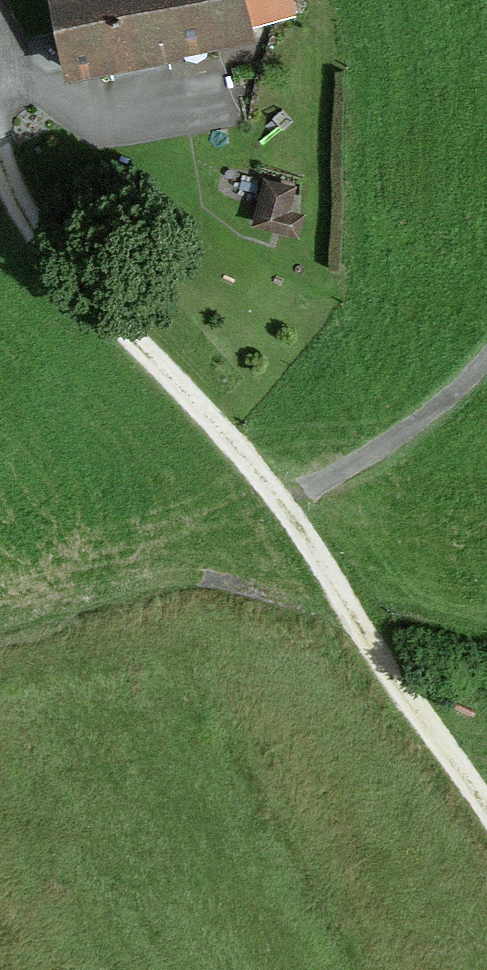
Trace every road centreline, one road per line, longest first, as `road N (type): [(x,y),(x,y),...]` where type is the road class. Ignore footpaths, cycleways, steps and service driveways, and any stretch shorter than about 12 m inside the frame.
road 1 (unclassified): [(486,827),(282,502),(36,230),(0,143)]
road 2 (track): [(0,628),(148,584),(209,578),(346,612)]
road 3 (track): [(282,502),(415,428),(486,358)]

